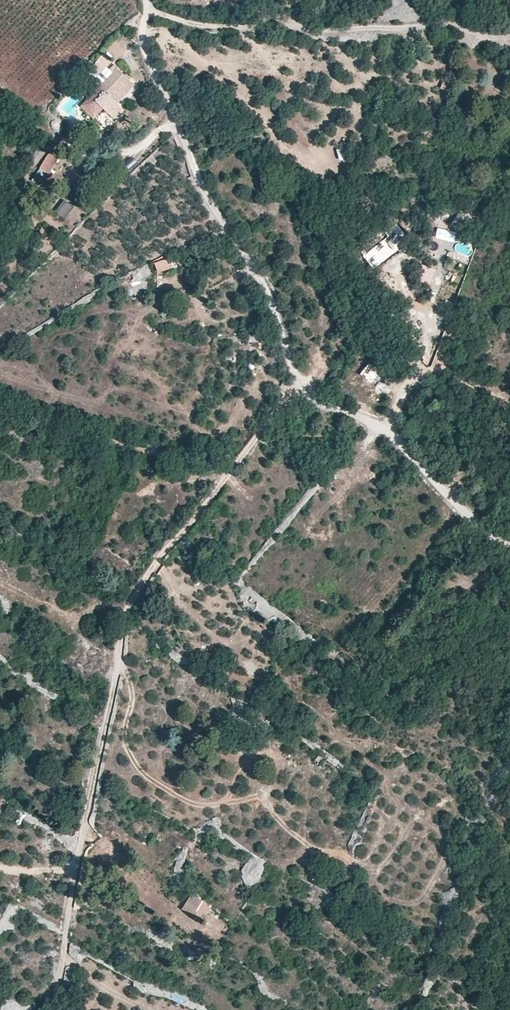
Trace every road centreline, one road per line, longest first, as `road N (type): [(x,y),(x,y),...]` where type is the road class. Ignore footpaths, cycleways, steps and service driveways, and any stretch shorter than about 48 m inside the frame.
road 1 (track): [(55,1009),(130,604),(155,558),(304,381)]
road 2 (track): [(304,381),(154,65),(143,0)]
road 3 (track): [(509,38),(478,40),(450,22),(314,33),(292,22),(218,26),(147,14)]
road 4 (track): [(119,659),(134,699),(122,737),(153,782),(196,806),(255,801),(311,848),(343,856)]
road 5 (track): [(509,545),(377,427),(336,419),(304,381)]

